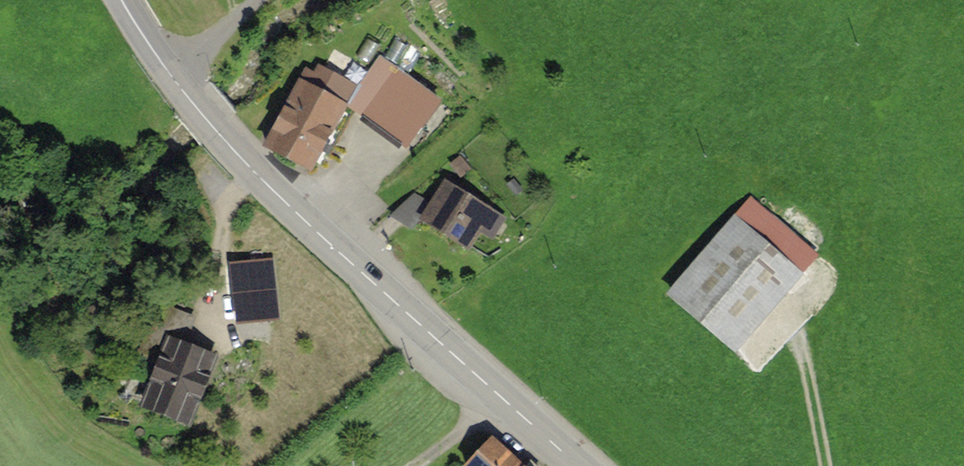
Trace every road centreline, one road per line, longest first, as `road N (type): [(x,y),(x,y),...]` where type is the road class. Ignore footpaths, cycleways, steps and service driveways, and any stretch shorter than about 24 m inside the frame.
road 1 (primary): [(121,0),(251,171),(578,465)]
road 2 (track): [(794,332),(827,465)]

